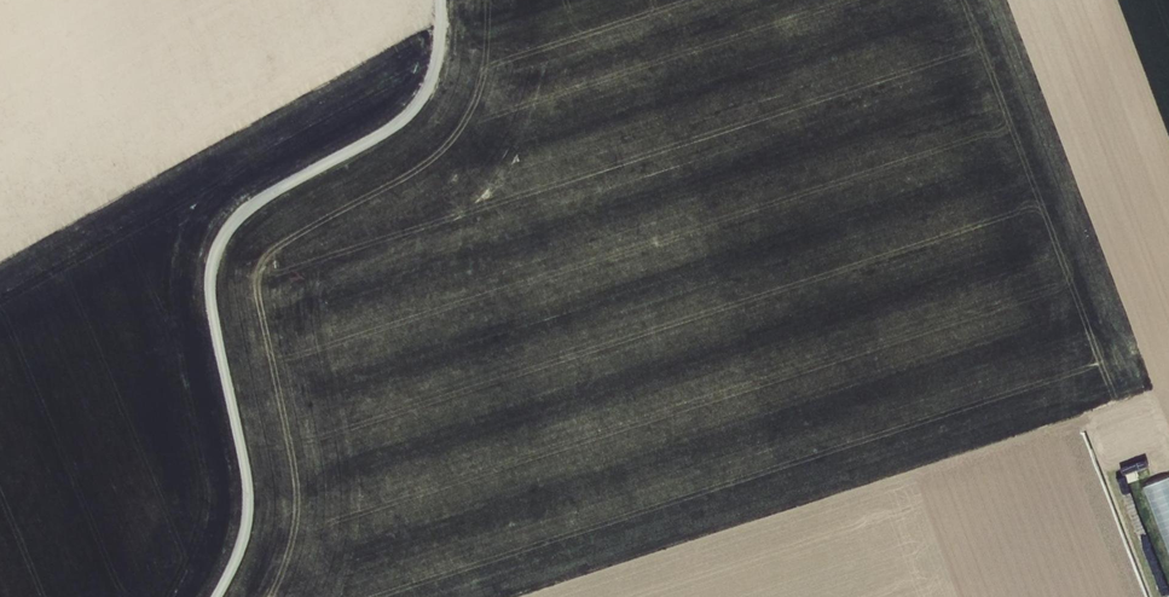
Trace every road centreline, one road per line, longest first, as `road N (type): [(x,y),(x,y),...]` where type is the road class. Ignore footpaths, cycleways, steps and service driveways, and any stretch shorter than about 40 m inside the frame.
road 1 (track): [(441,0),(434,69),(416,106),(387,131),(256,203),(215,253),(209,298),(248,500),(242,542),(216,596)]

